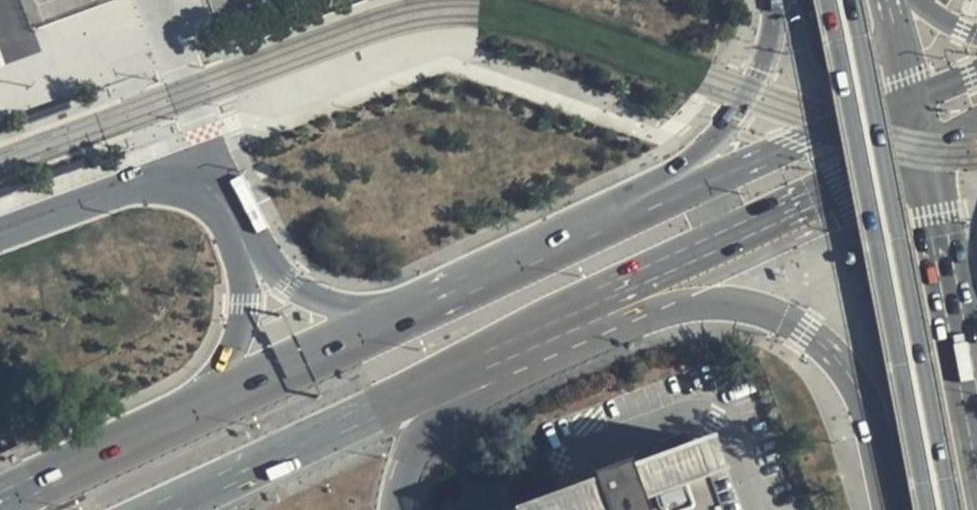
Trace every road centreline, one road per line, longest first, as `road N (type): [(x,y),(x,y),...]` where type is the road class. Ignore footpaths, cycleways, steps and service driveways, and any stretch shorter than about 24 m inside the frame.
road 1 (primary): [(823,0),(924,509)]
road 2 (primary): [(948,509),(847,0)]
road 3 (primary): [(153,509),(548,331)]
road 4 (primary): [(611,300),(754,310),(807,332),(860,397),(887,509)]
road 5 (primary): [(611,300),(919,158)]
road 6 (unclassified): [(243,247),(221,201),(176,173),(0,233)]
road 7 (primary): [(976,441),(919,158)]
road 8 (primary): [(907,101),(648,211)]
road 9 (primary): [(412,316),(166,430)]
road 10 (primary): [(648,211),(412,316)]
road 11 (primary): [(777,0),(764,71),(738,115),(648,211)]
road 12 (unclassified): [(395,509),(410,462),(435,425),(548,331)]
road 13 (unclassified): [(243,247),(245,303),(226,360),(166,430)]
road 14 (unclassified): [(412,316),(310,297),(243,247)]
road 15 (primary): [(166,430),(0,505)]
road 16 (primary): [(805,0),(811,29),(828,49),(867,46),(892,31)]

